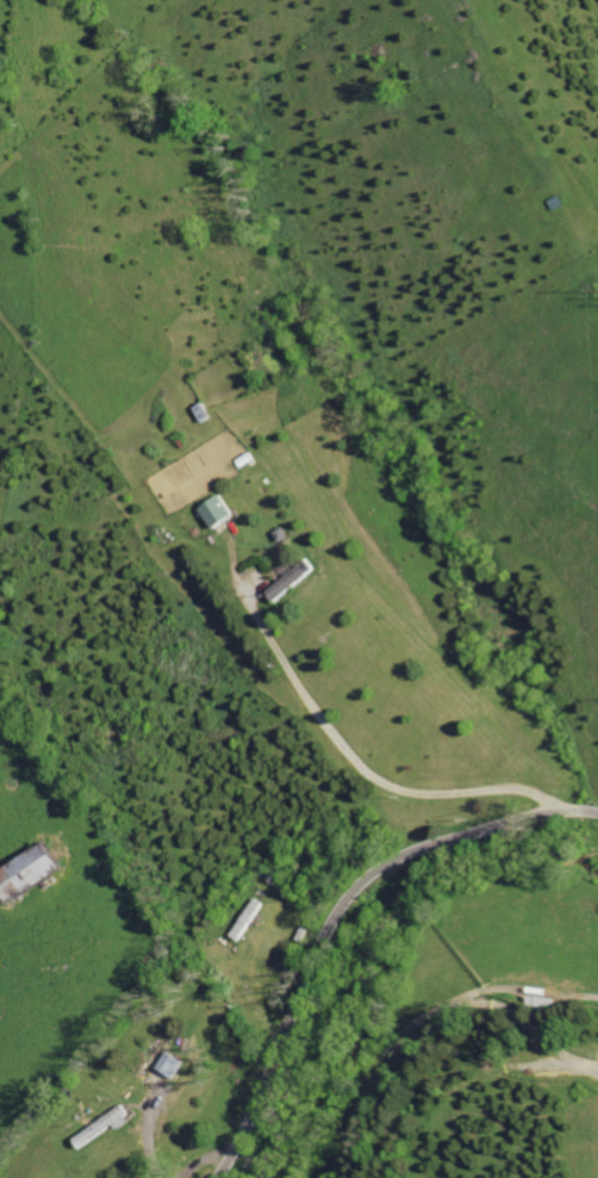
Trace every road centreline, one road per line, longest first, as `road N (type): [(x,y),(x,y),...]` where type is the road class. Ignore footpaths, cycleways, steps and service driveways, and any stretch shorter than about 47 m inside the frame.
road 1 (secondary): [(597,816),(574,812),(519,823),(395,863),(368,882),(328,934),(251,1121),(218,1177)]

